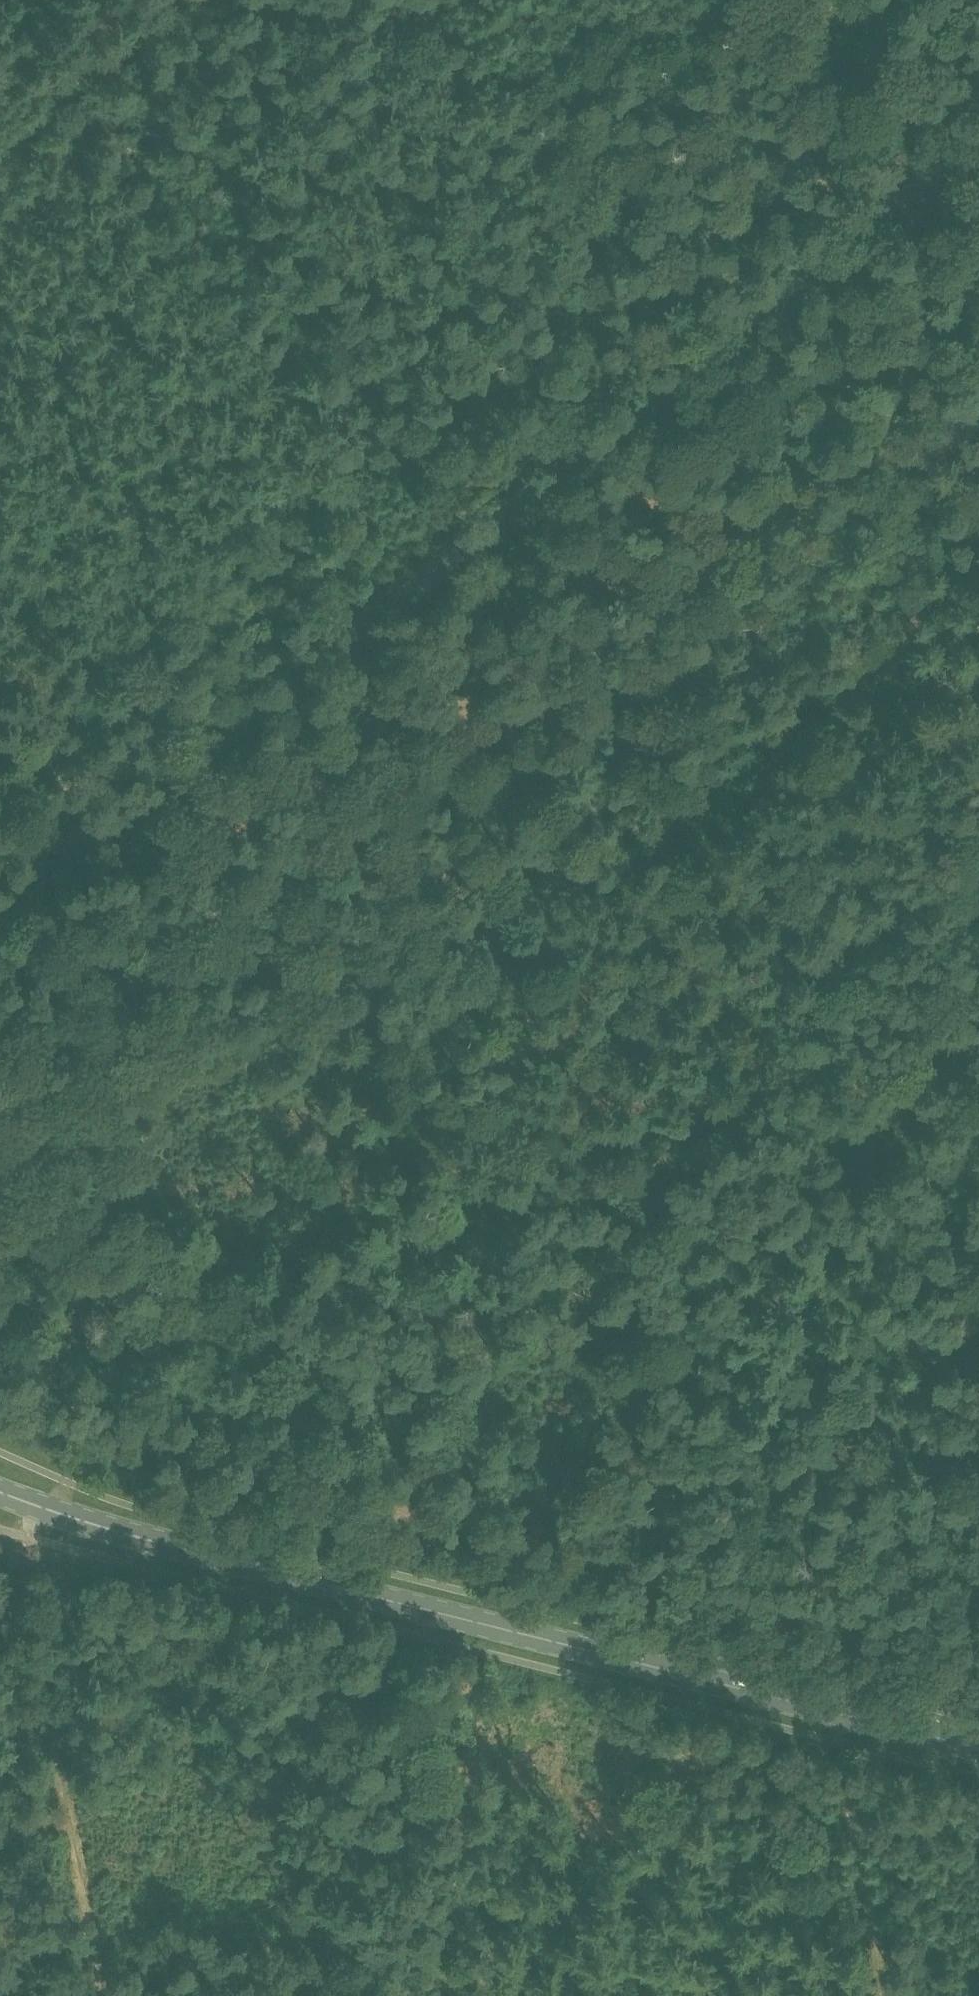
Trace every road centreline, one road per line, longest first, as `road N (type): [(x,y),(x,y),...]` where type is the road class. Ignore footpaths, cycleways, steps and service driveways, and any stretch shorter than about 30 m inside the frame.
road 1 (secondary): [(0,901),(978,155)]
road 2 (primary): [(978,1748),(0,1493)]
road 3 (track): [(887,1995),(839,1742)]

